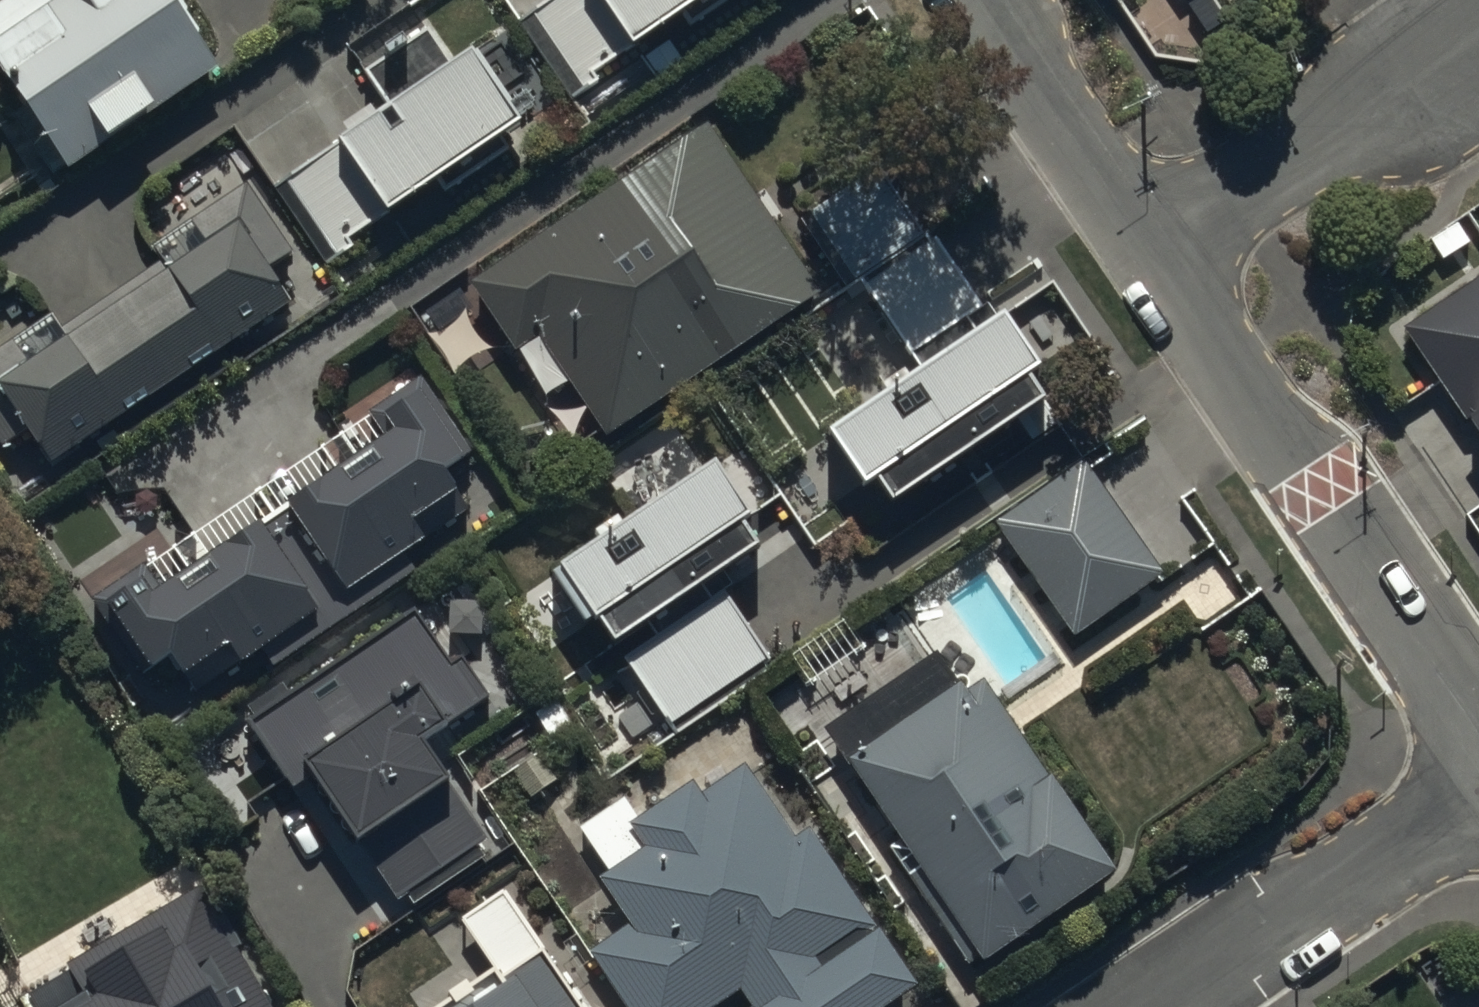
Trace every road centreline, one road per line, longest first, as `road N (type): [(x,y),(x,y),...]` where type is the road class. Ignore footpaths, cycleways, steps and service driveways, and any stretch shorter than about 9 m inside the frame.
road 1 (tertiary): [(1478,730),(1158,248)]
road 2 (residential): [(1158,248),(1478,34)]
road 3 (residential): [(1171,1006),(1478,804)]
road 4 (tertiary): [(1158,248),(991,0)]

